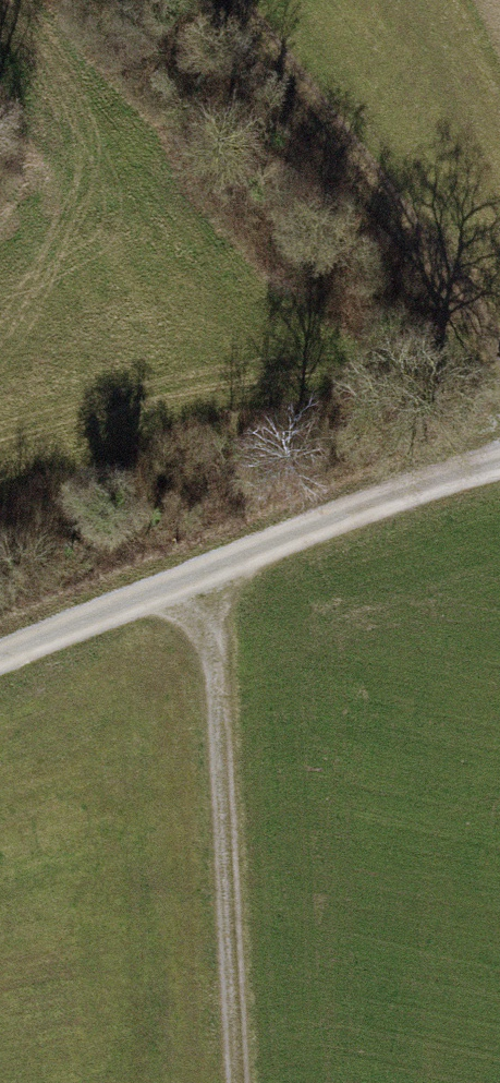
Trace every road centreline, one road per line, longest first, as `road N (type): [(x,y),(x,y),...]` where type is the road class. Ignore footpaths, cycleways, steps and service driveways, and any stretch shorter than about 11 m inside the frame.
road 1 (track): [(499,456),(0,656)]
road 2 (track): [(247,1082),(219,565)]
road 3 (track): [(230,0),(499,342)]

